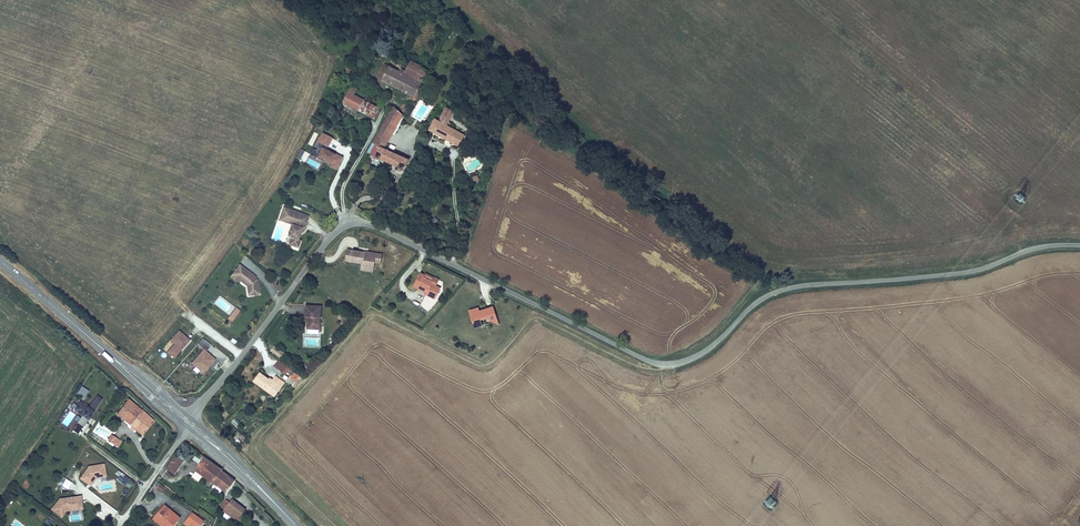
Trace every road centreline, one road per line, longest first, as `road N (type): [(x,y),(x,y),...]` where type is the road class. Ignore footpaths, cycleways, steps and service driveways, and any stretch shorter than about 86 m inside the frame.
road 1 (unclassified): [(187,421),(342,226),(358,221),(664,368),(695,357),(772,290),(975,269),(1021,253),(1079,246)]
road 2 (tertiary): [(0,261),(187,421)]
road 3 (tertiary): [(191,424),(297,525)]
road 4 (residential): [(117,525),(191,424)]

